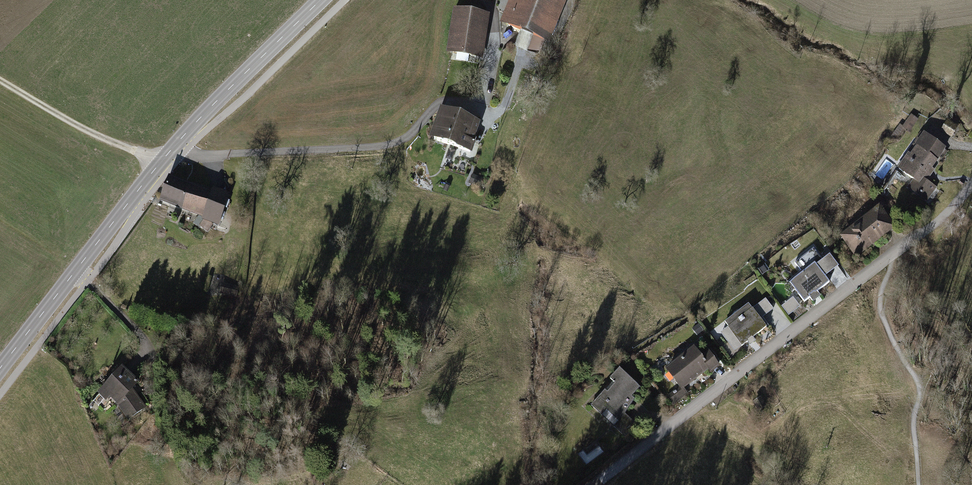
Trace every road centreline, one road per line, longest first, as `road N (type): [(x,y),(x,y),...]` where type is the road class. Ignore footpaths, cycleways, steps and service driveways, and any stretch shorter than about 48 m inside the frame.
road 1 (residential): [(597,484),(898,256),(971,189)]
road 2 (residential): [(168,154),(386,146),(408,137),(437,105),(481,109),(493,50),(486,0)]
road 3 (secondary): [(168,154),(0,368)]
road 4 (secondary): [(321,0),(168,154)]
road 5 (track): [(168,154),(103,138),(0,80)]

